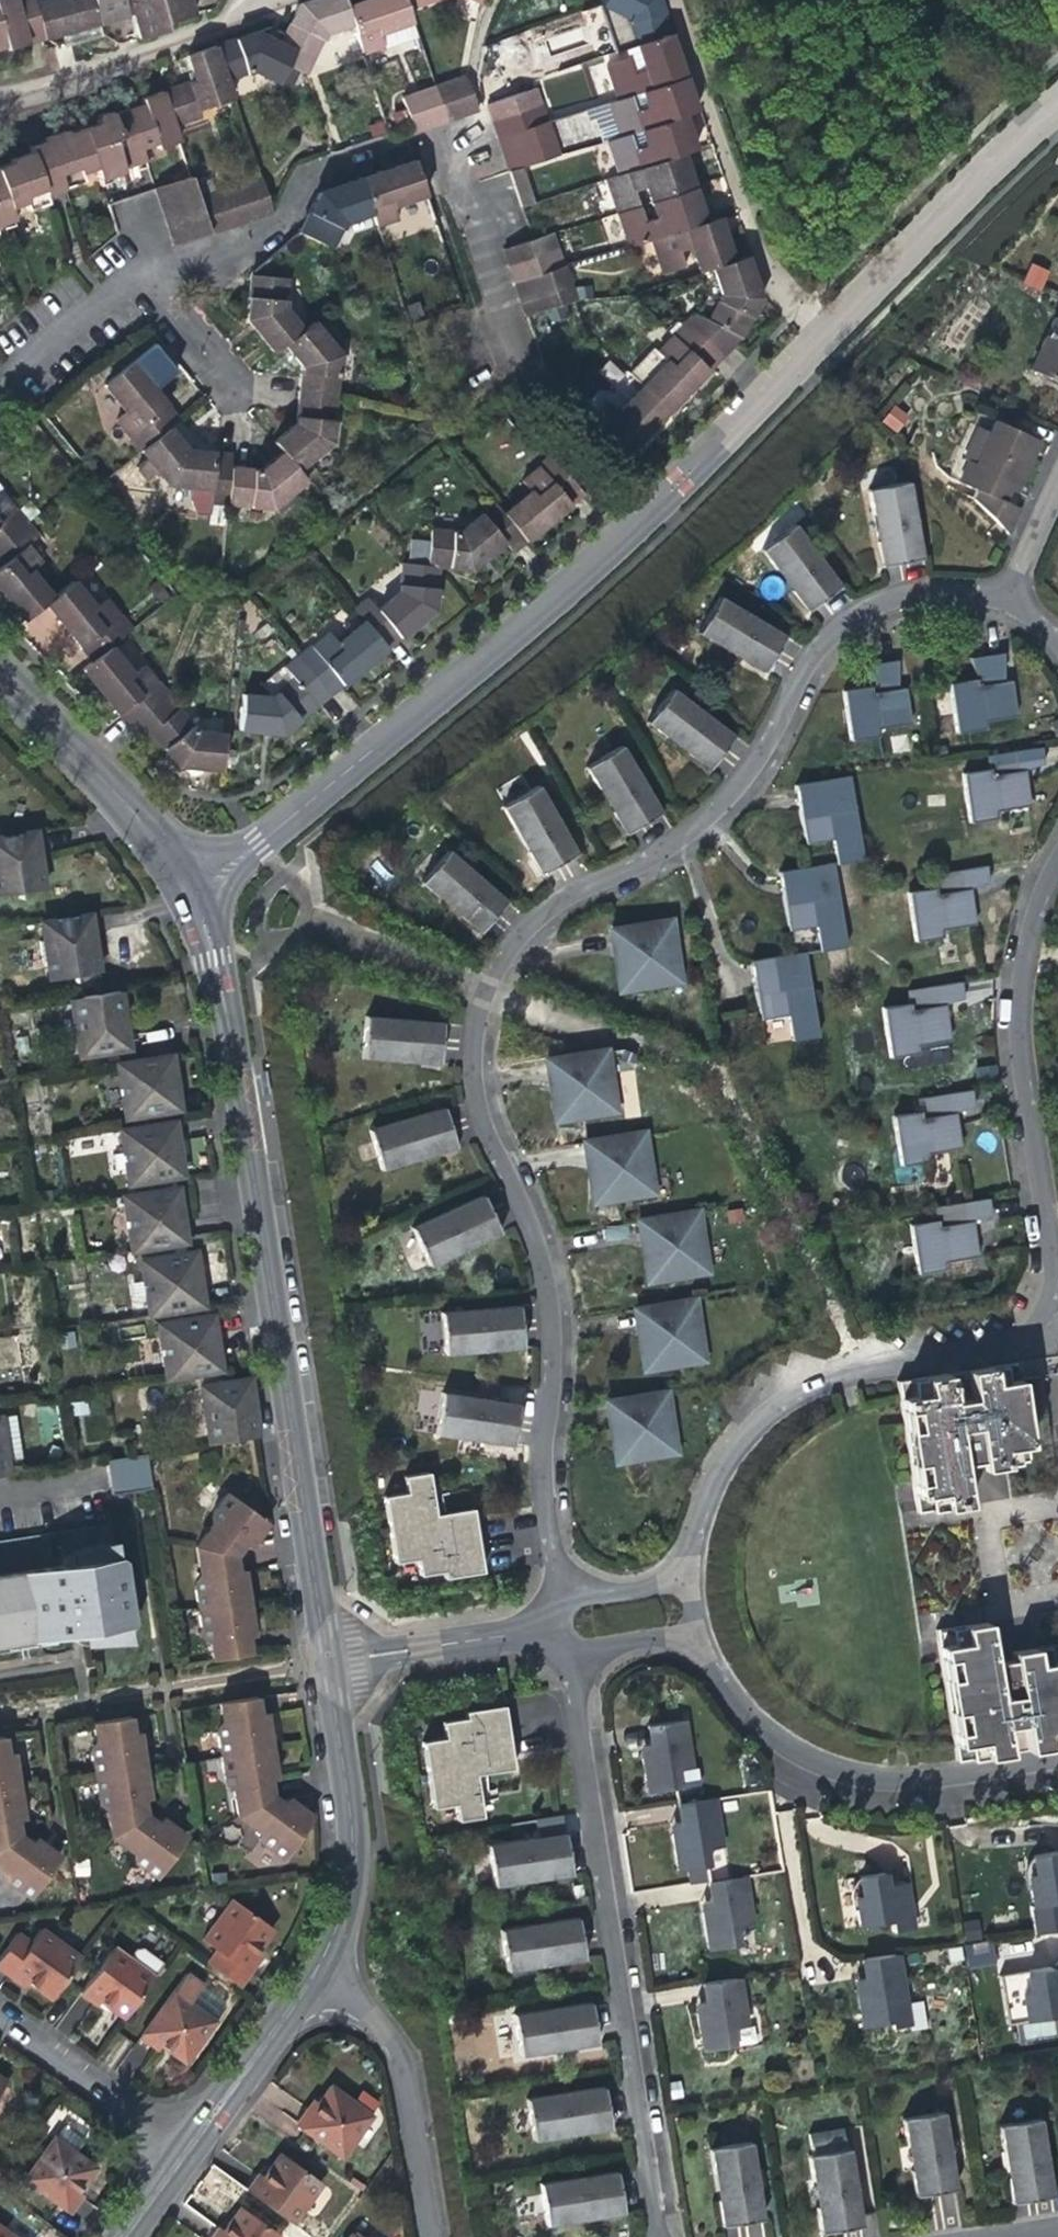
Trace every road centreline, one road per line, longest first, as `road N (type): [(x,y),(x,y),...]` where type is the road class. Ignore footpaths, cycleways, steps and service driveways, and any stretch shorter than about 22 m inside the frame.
road 1 (residential): [(571,1594),(556,1569),(538,1458),(547,1349),(538,1247),(467,1111),(467,1023),(493,963),(517,935),(564,896),(667,848),(724,799),(827,641),(851,618),(917,593),(1008,602)]
road 2 (residential): [(1057,860),(1032,914),(1013,1012),(1057,1282),(1050,1319),(1009,1349),(854,1366),(799,1390),(752,1426),(721,1465),(693,1541),(691,1577)]
road 3 (residential): [(328,1660),(216,959),(215,881)]
road 4 (residential): [(147,279),(277,225),(305,179),(446,135),(523,378),(649,510)]
road 5 (residential): [(666,2236),(572,1657)]
road 6 (residential): [(1057,101),(649,510)]
road 7 (residential): [(649,510),(215,881)]
road 8 (residential): [(694,1634),(707,1666),(761,1730),(851,1773),(910,1782),(1057,1759)]
road 9 (residential): [(310,1982),(350,1890),(353,1840),(328,1660)]
road 10 (residential): [(215,881),(171,860),(0,672)]
road 11 (residential): [(426,2236),(398,2060),(386,2032),(349,1998),(310,1982)]
road 12 (residential): [(0,2021),(188,2147)]
road 13 (residential): [(543,1628),(328,1660)]
road 14 (residential): [(188,2147),(310,1982)]
road 15 (residential): [(0,396),(109,297),(147,279)]
road 16 (residential): [(147,279),(233,394)]
road 17 (residential): [(572,1657),(694,1634)]
road 18 (residential): [(691,1577),(571,1594)]
road 19 (residential): [(1008,602),(1057,492)]

